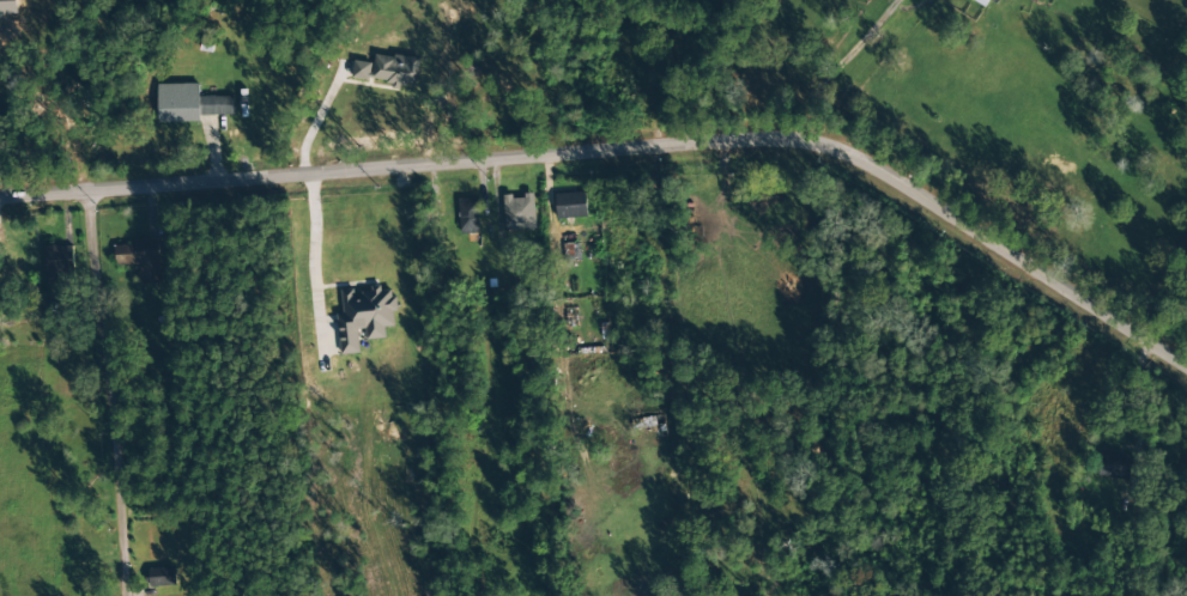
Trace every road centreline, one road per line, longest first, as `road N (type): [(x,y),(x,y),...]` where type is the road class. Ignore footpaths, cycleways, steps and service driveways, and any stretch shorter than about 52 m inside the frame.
road 1 (residential): [(1186,367),(853,152),(814,140),(0,193)]
road 2 (residential): [(127,595),(86,187)]

